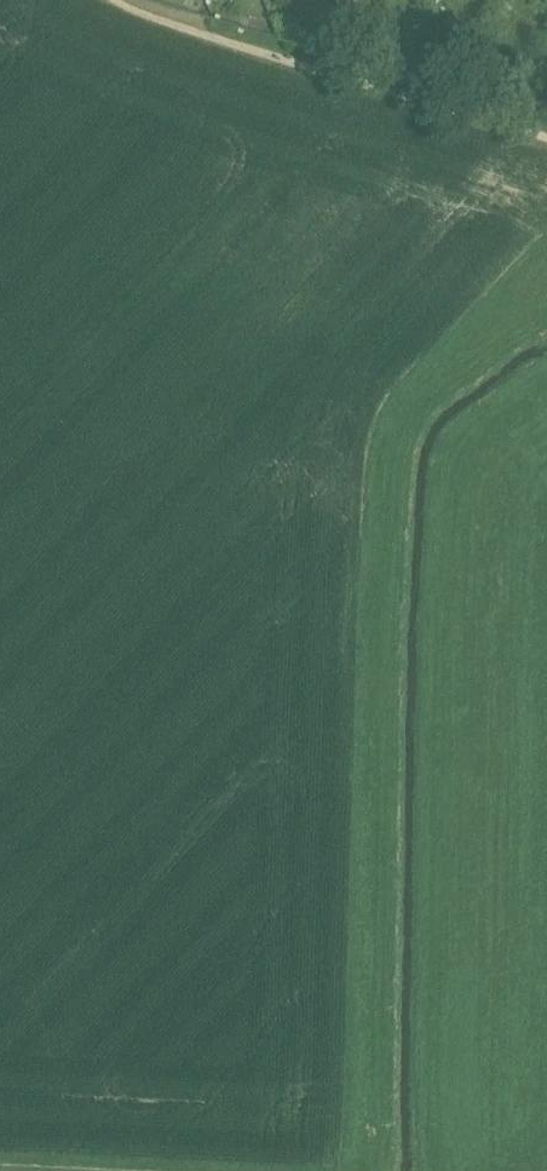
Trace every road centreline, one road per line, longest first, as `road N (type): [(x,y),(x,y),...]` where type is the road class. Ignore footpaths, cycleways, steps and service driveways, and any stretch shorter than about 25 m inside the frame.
road 1 (track): [(0,1163),(163,1170)]

